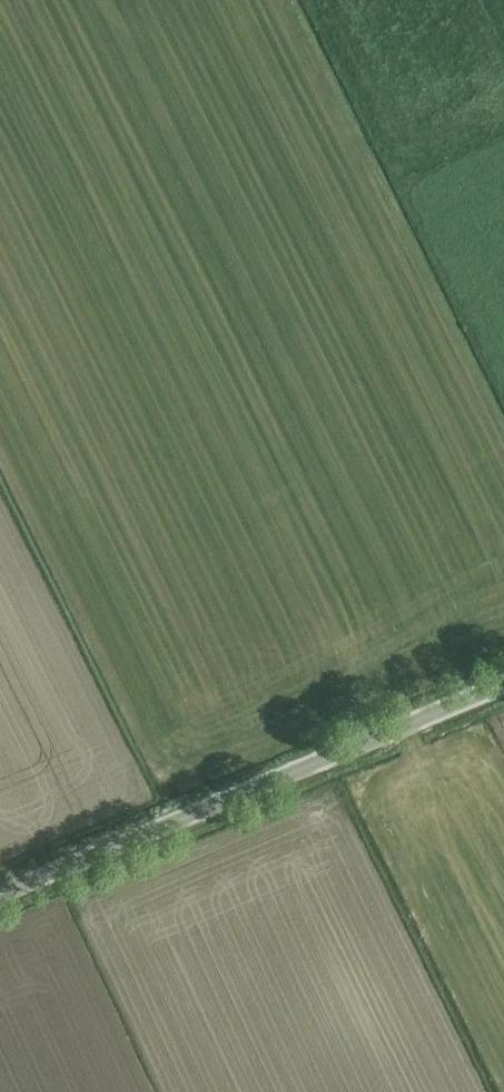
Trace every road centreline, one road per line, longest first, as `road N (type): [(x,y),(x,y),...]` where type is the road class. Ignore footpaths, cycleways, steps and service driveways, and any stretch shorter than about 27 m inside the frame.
road 1 (unclassified): [(0,894),(503,684)]

